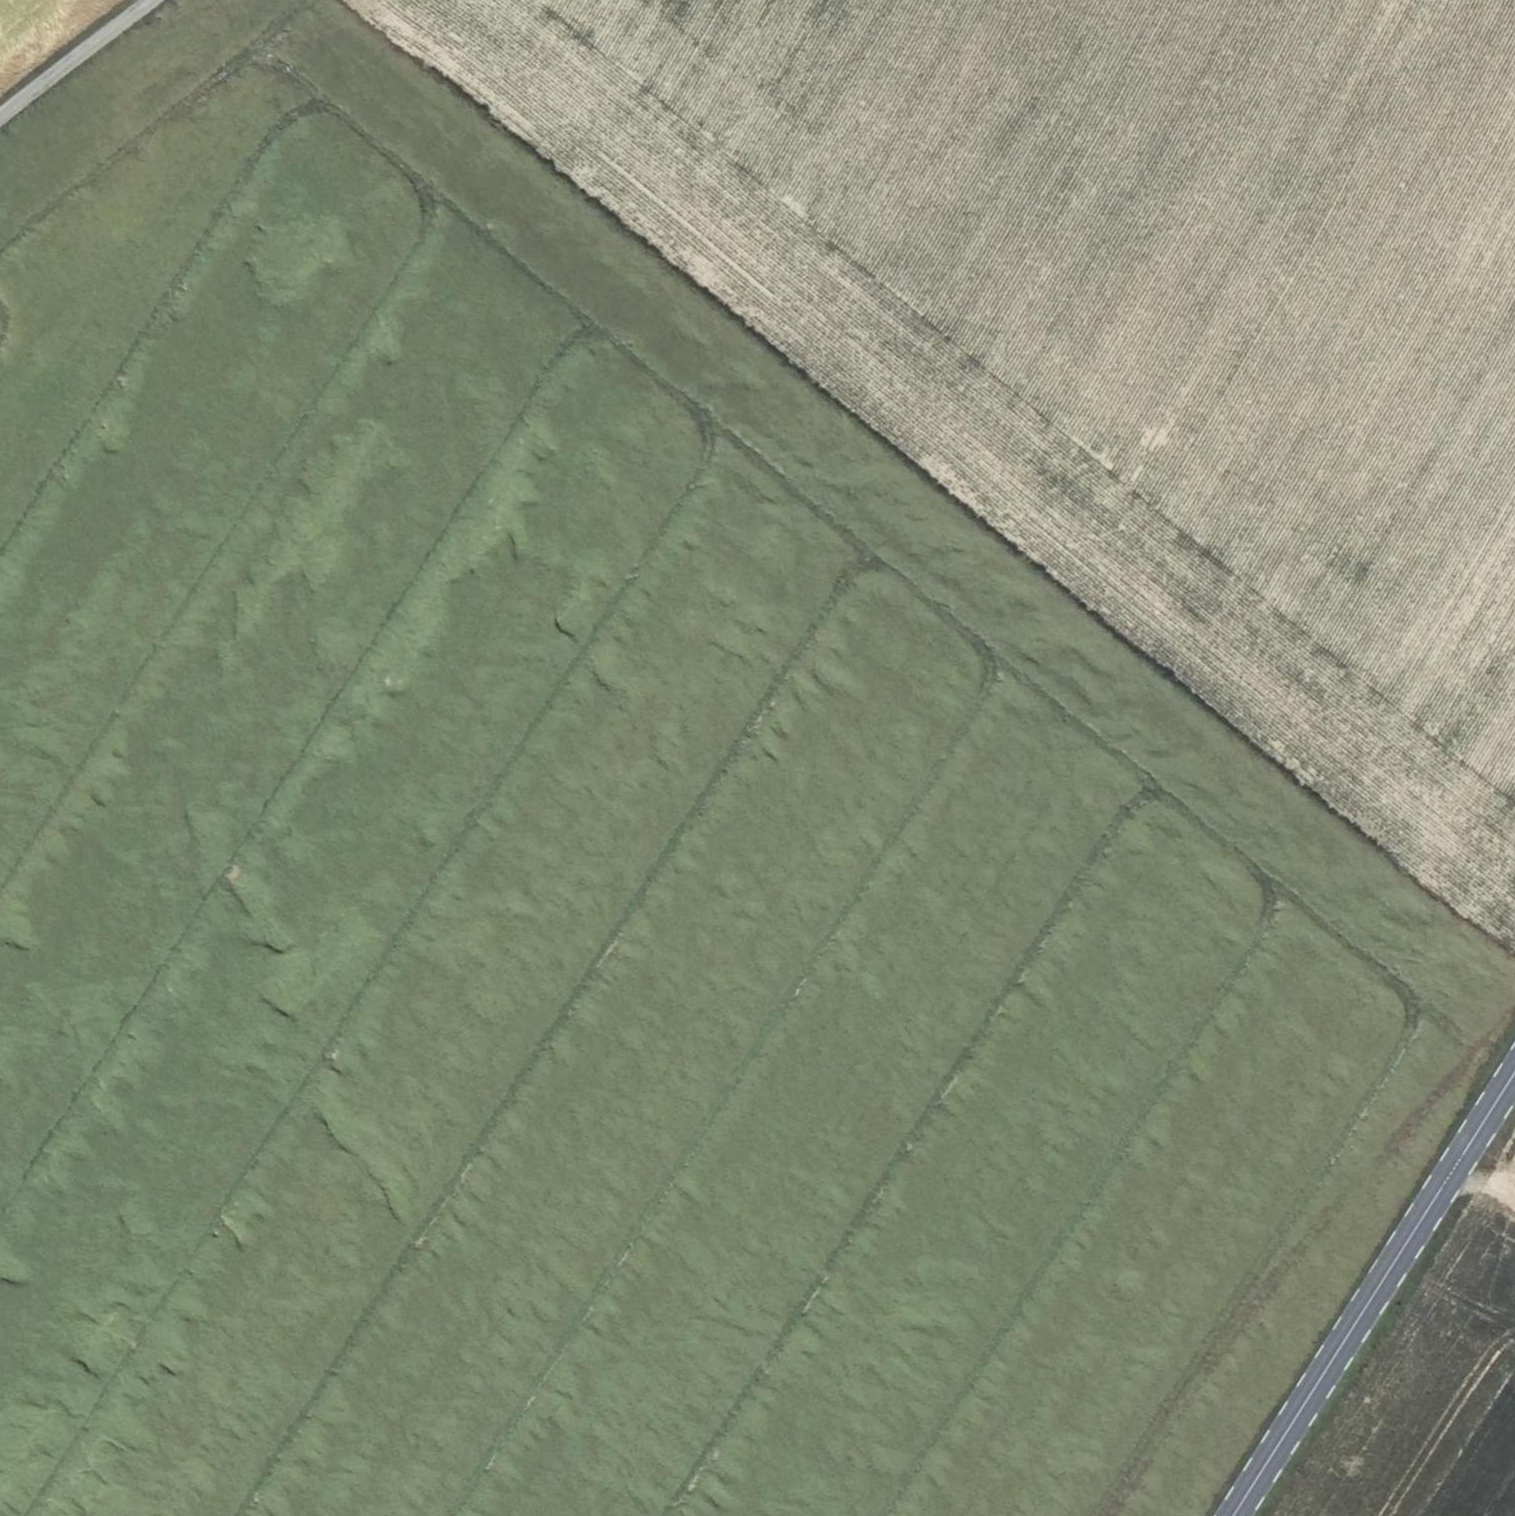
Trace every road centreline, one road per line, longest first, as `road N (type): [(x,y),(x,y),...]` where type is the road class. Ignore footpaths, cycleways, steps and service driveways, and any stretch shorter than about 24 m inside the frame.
road 1 (secondary): [(1514,1056),(1226,1515)]
road 2 (unclassified): [(0,117),(143,0)]

